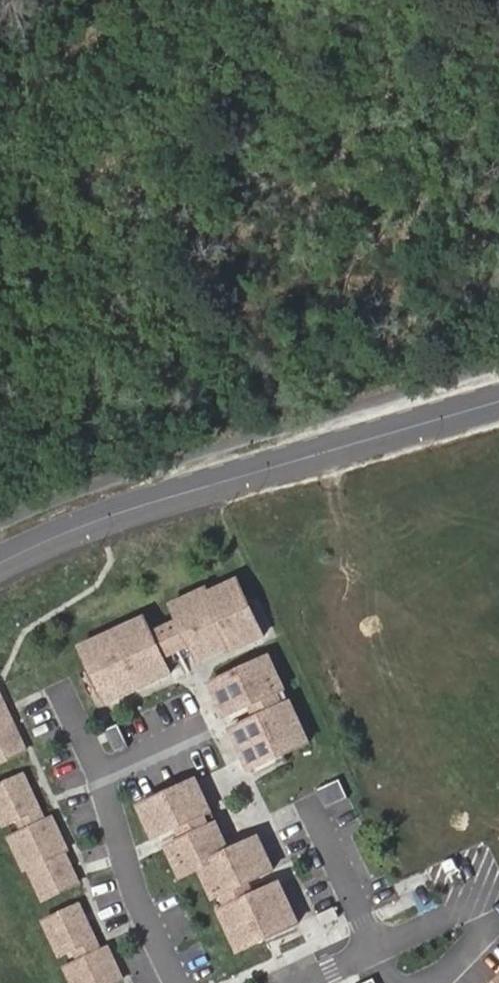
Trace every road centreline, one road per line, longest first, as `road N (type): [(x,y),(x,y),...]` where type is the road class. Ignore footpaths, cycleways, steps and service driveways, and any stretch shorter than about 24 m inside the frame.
road 1 (tertiary): [(498,401),(174,494),(0,560)]
road 2 (residential): [(174,982),(63,692)]
road 3 (residential): [(376,946),(482,899),(489,917),(447,971),(424,982)]
road 4 (residential): [(376,946),(311,805)]

